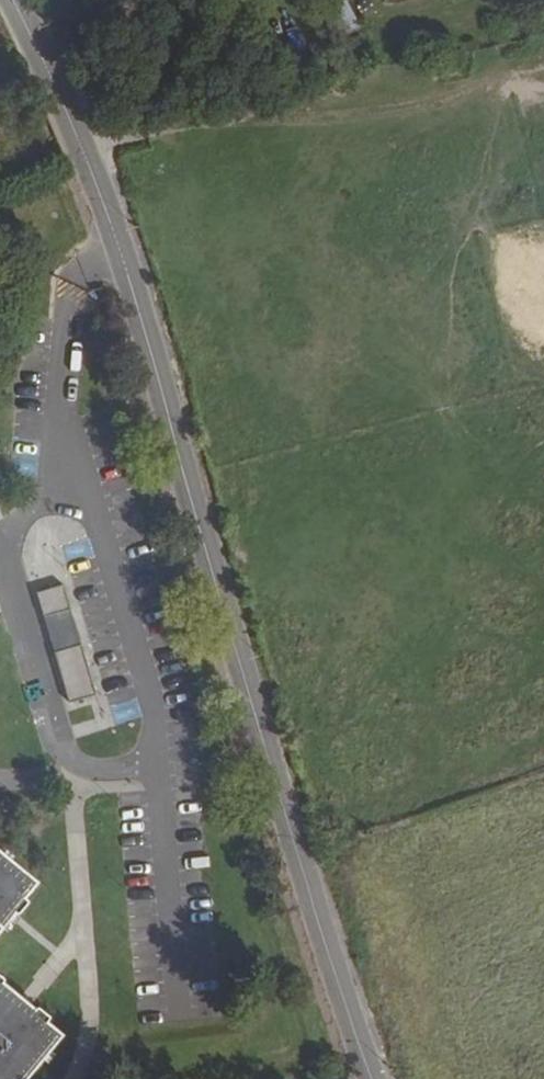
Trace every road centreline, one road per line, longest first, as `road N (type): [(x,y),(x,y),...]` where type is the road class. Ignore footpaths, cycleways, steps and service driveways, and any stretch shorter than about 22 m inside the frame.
road 1 (residential): [(13,0),(77,130),(122,254),(371,1078)]

